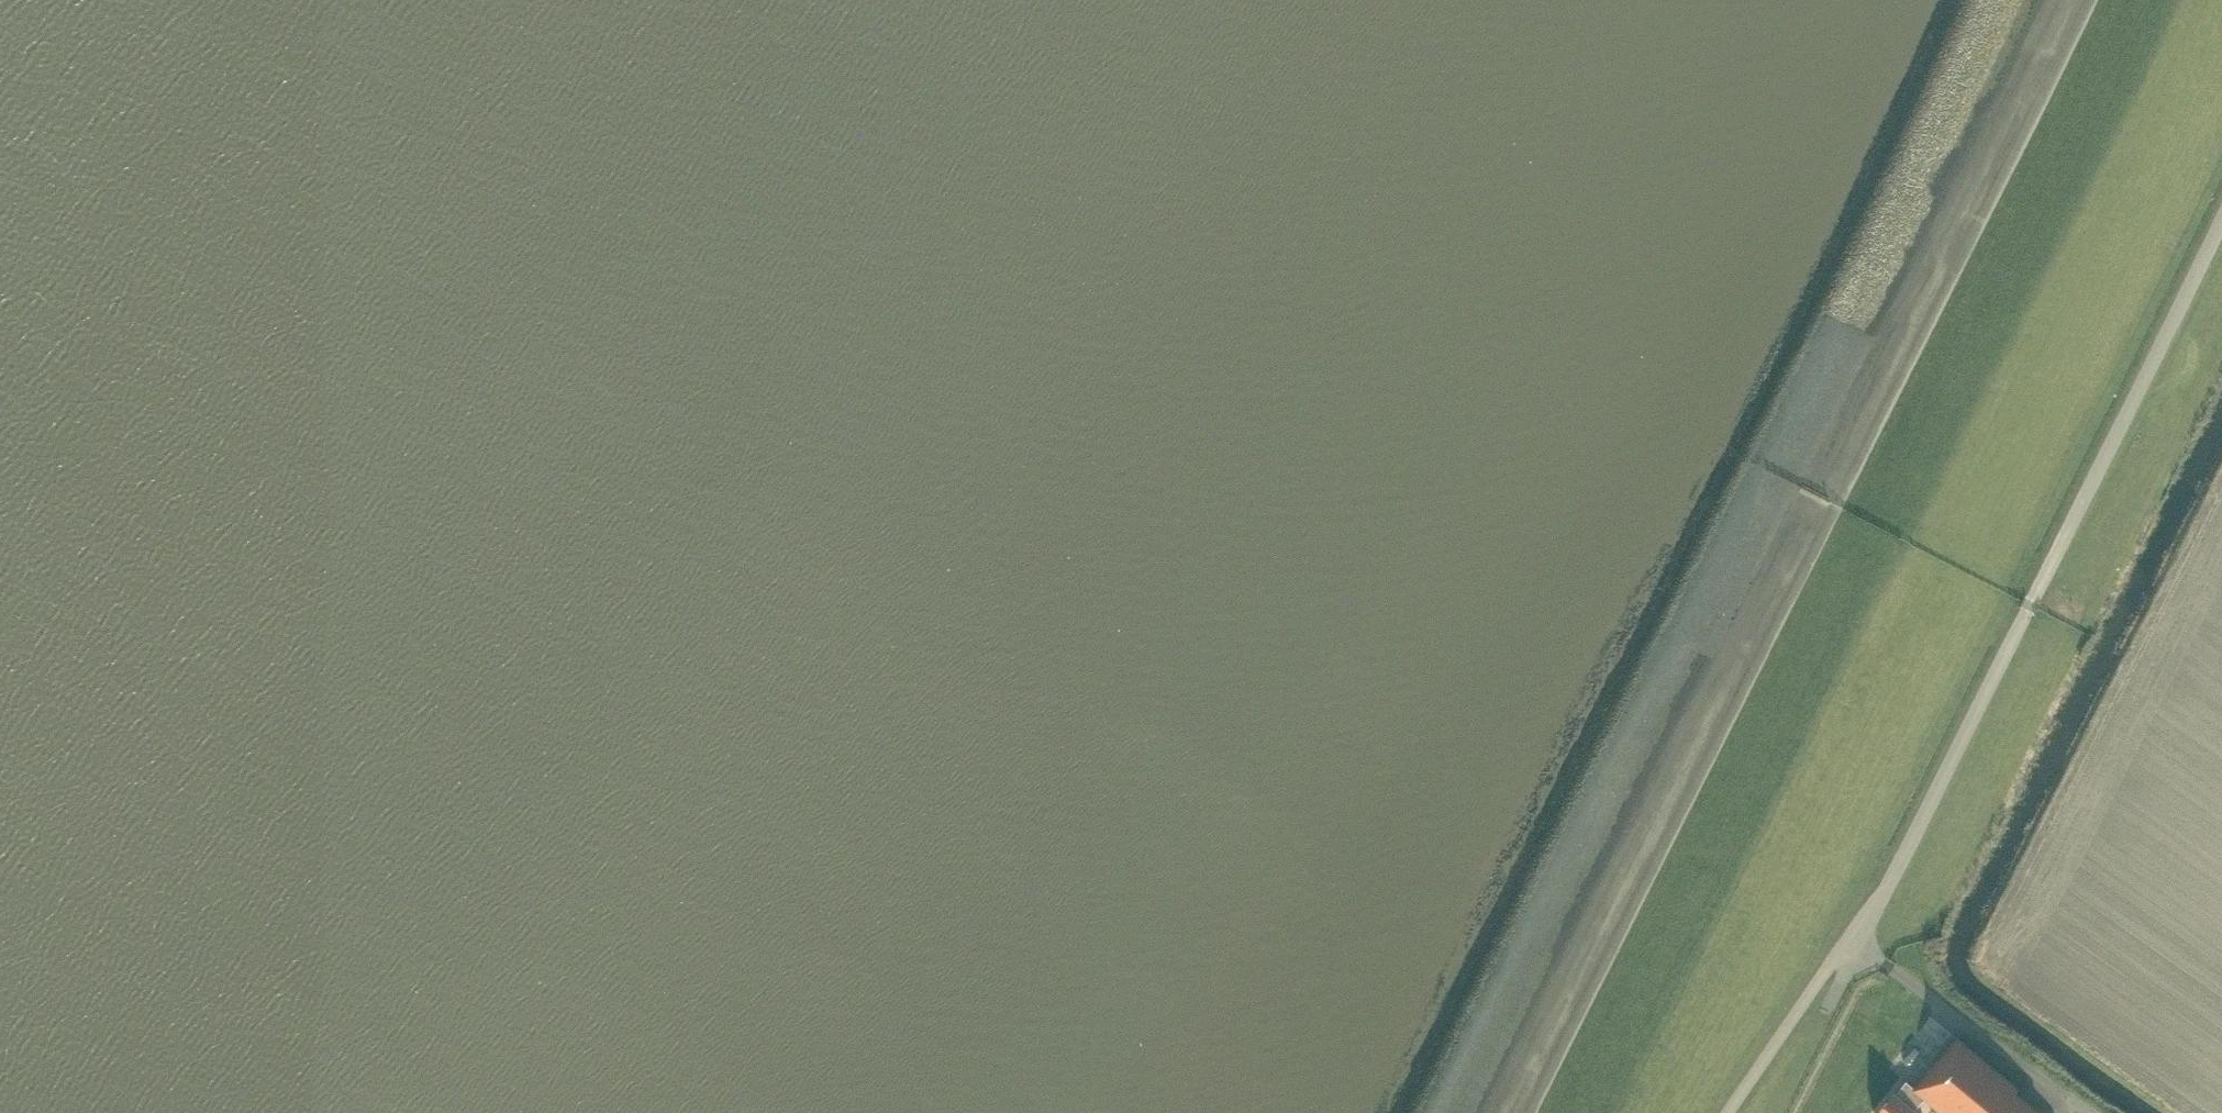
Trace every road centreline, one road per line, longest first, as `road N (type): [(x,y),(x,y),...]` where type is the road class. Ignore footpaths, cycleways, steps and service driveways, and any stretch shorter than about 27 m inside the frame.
road 1 (unclassified): [(1729,1112),(1886,886),(2221,219)]

